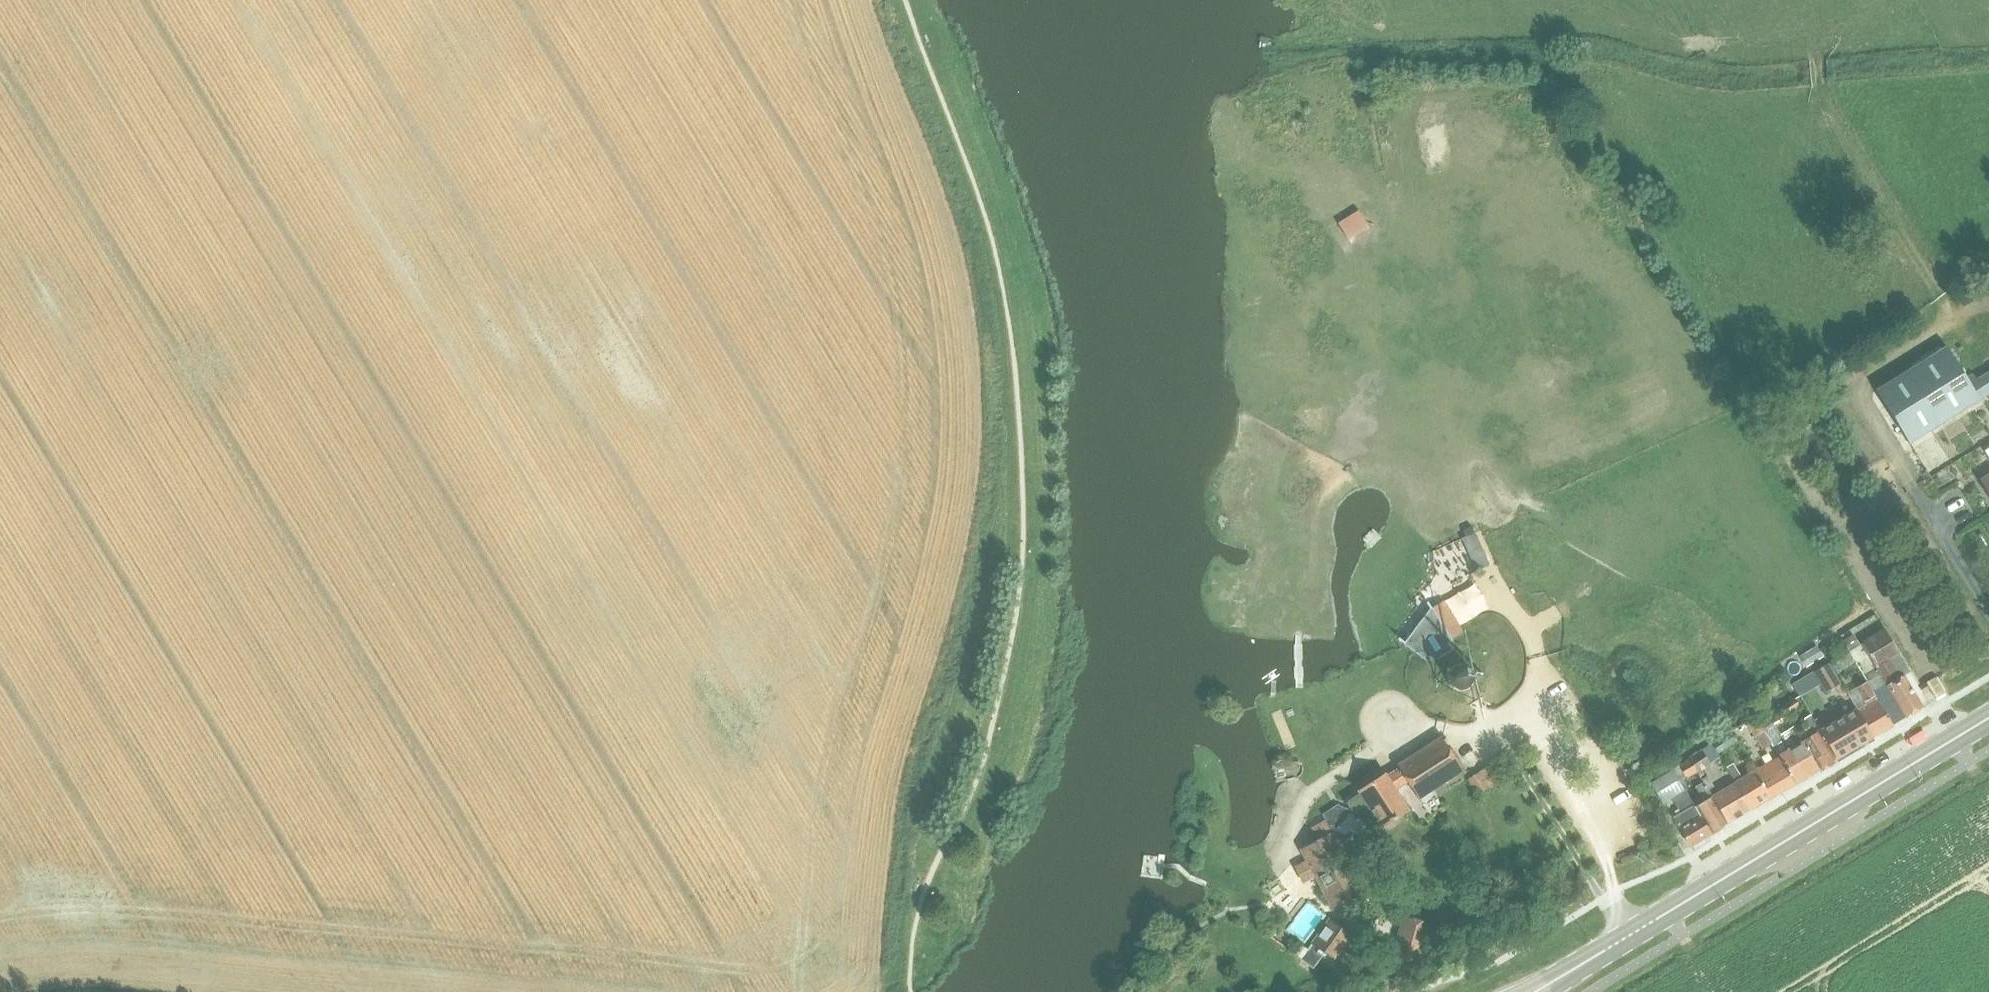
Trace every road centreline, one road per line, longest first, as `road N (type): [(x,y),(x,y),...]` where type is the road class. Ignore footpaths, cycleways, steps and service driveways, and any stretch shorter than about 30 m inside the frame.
road 1 (tertiary): [(1578,967),(1988,718)]

